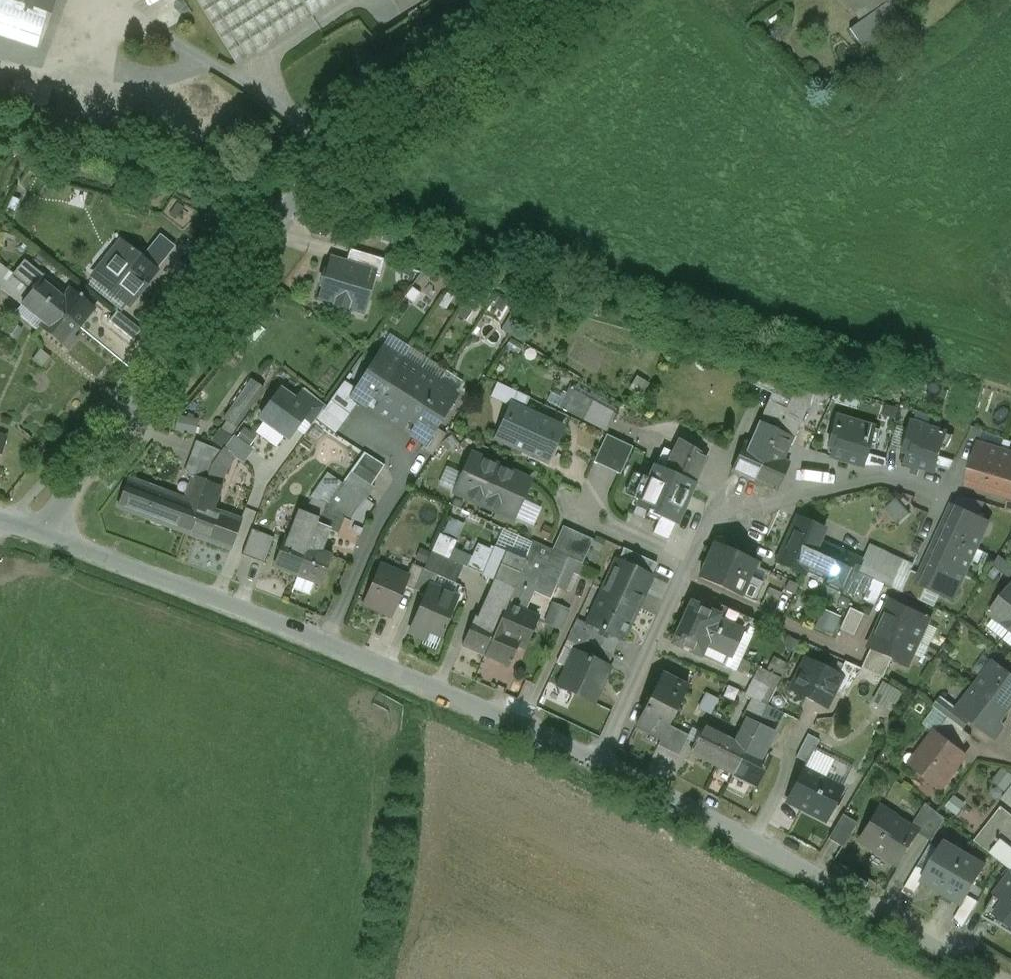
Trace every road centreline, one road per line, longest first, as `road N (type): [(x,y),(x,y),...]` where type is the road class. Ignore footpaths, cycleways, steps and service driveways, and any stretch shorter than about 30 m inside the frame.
road 1 (unclassified): [(34,535),(283,209),(332,162),(575,0)]
road 2 (residential): [(999,978),(598,760)]
road 3 (residential): [(683,584),(724,492),(761,508),(880,479),(897,483),(944,497),(921,550)]
road 4 (residential): [(598,760),(326,640)]
road 5 (residential): [(326,640),(412,464),(352,425)]
road 6 (residential): [(326,640),(89,552)]
road 7 (residential): [(598,760),(683,584)]
road 8 (residential): [(683,584),(855,654)]

